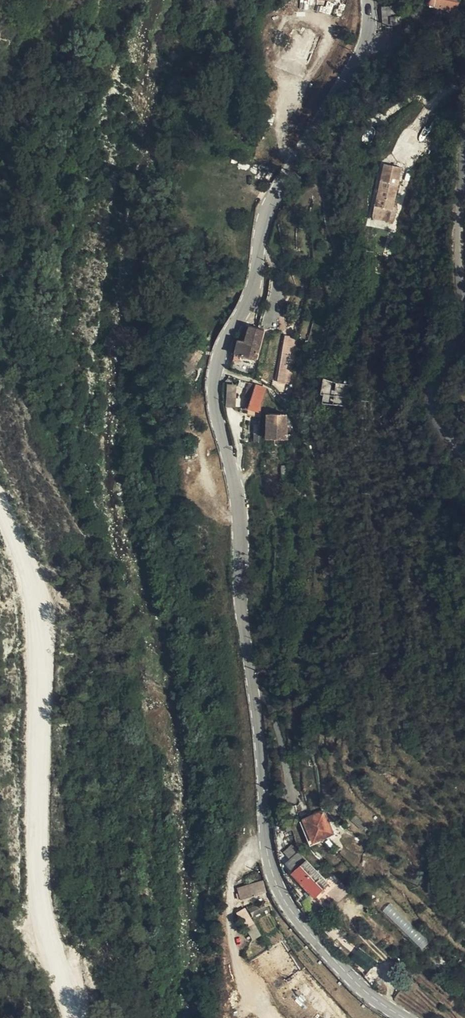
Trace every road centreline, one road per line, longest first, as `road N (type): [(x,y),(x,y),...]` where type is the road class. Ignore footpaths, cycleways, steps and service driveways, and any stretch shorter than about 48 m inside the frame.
road 1 (tertiary): [(405,1017),(309,936),(275,881),(239,513),(213,377),(255,284),(269,211),(365,40),(367,0)]

